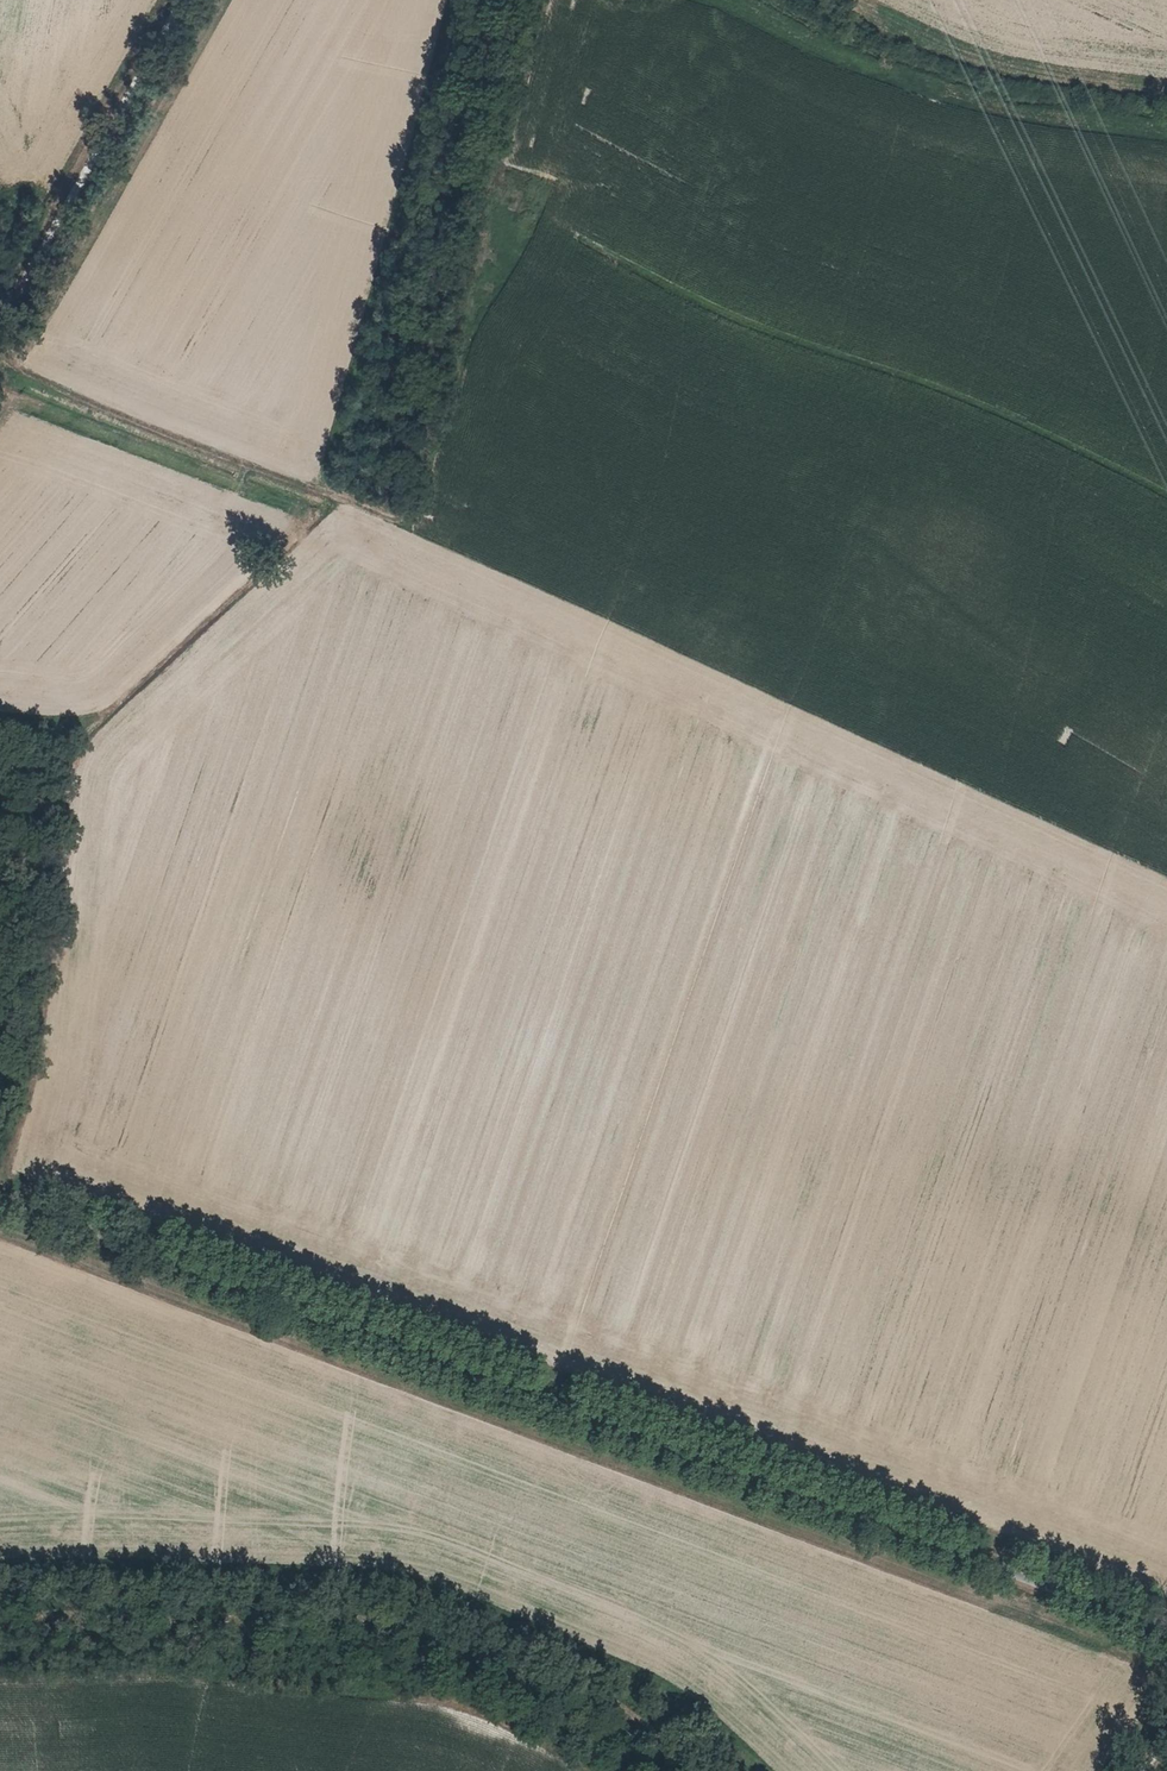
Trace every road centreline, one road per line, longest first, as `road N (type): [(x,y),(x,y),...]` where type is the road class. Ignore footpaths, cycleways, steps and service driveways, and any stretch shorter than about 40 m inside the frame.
road 1 (unclassified): [(0,1213),(1166,1638)]
road 2 (track): [(183,0),(0,323)]

